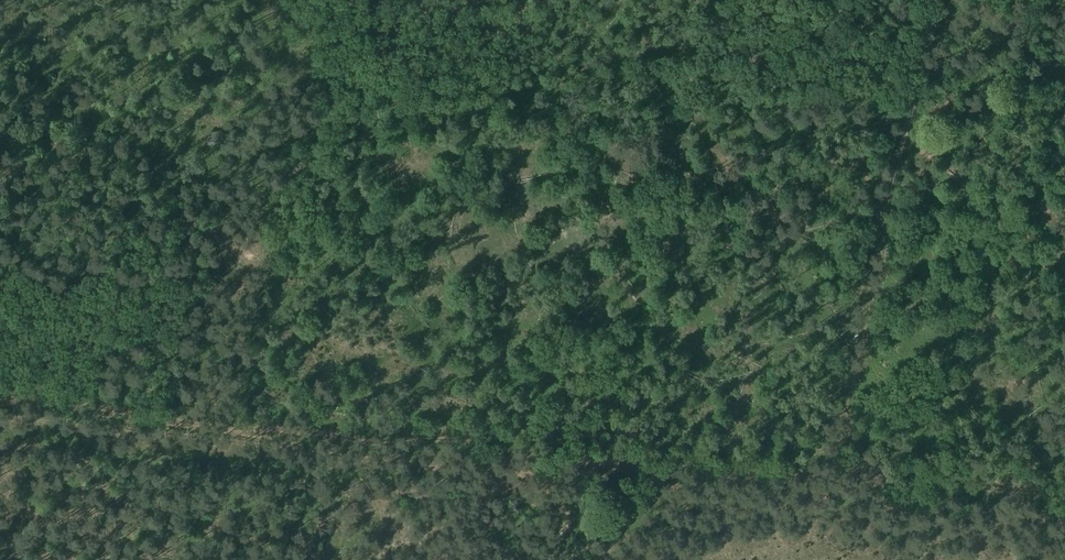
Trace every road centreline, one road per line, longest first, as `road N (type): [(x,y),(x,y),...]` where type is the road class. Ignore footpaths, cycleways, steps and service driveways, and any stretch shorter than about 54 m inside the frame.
road 1 (track): [(879,482),(849,418),(883,246),(882,199),(937,0)]
road 2 (track): [(0,418),(306,456)]

